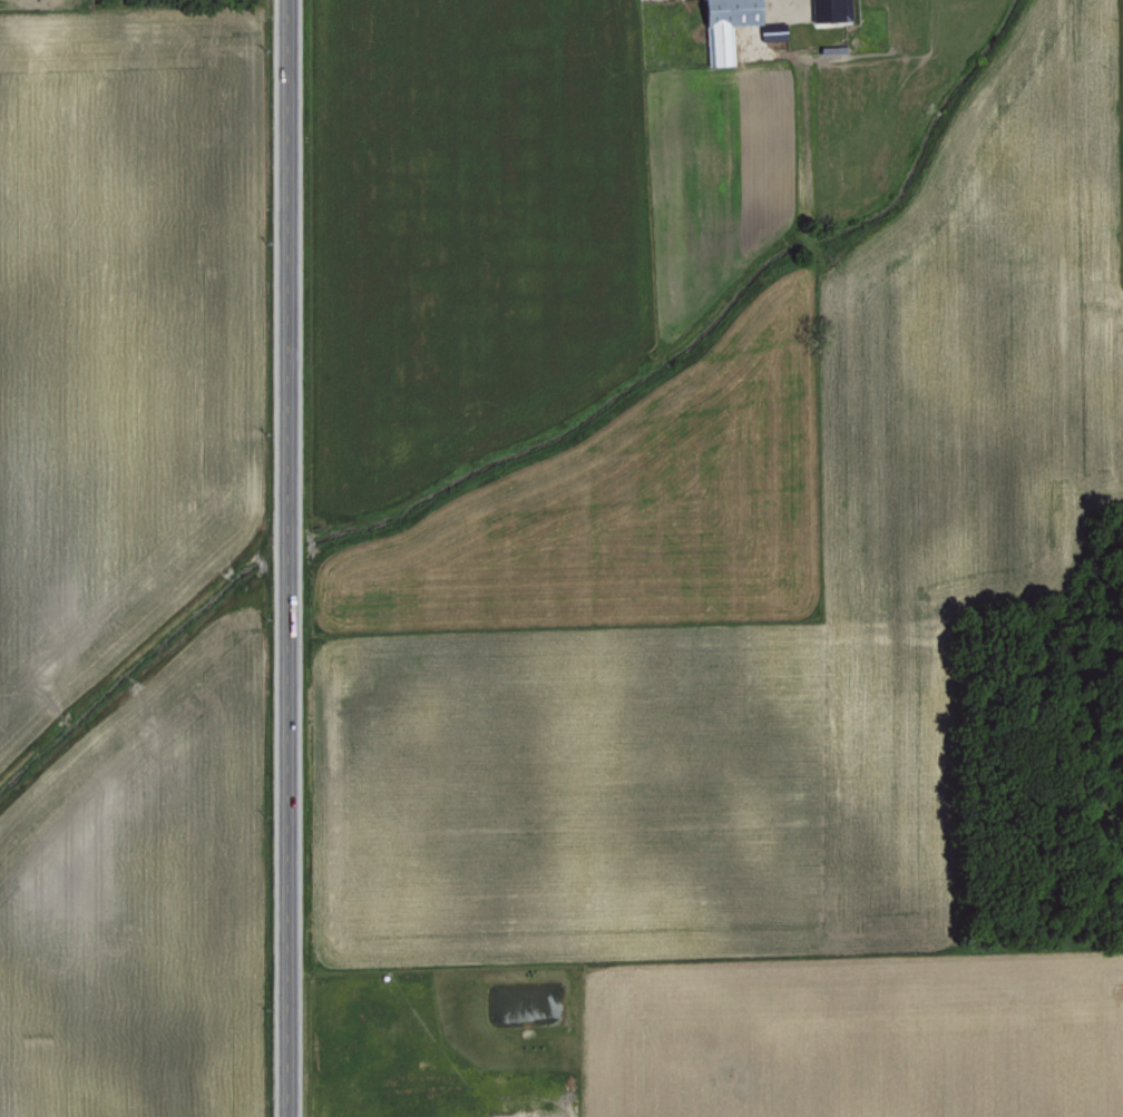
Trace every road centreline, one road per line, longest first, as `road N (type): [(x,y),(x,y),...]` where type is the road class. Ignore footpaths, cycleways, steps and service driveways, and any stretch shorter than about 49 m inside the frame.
road 1 (primary): [(287,1116),(284,0)]

